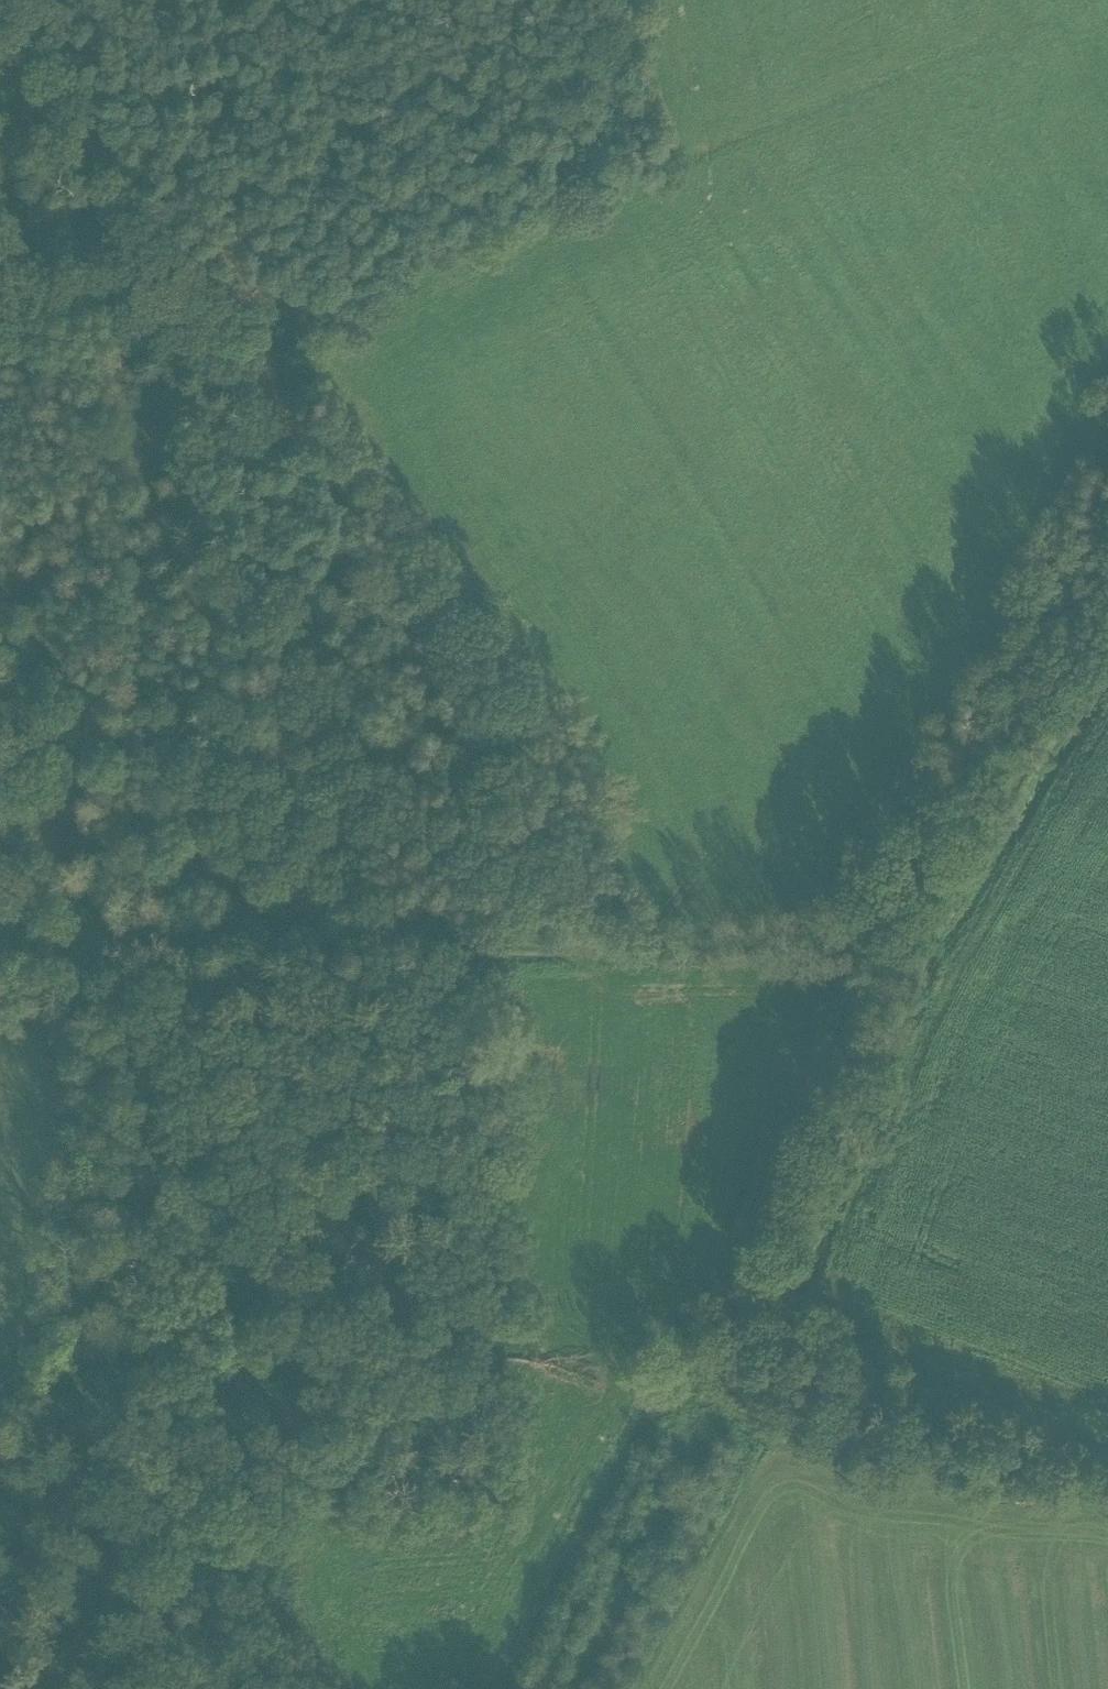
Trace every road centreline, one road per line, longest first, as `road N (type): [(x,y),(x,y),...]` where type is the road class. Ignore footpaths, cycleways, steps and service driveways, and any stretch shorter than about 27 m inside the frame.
road 1 (track): [(1107,612),(933,911),(901,934),(884,959),(746,1282),(753,1311),(870,1400),(1021,1458),(1107,1477)]
road 2 (track): [(0,962),(82,942),(901,934)]

